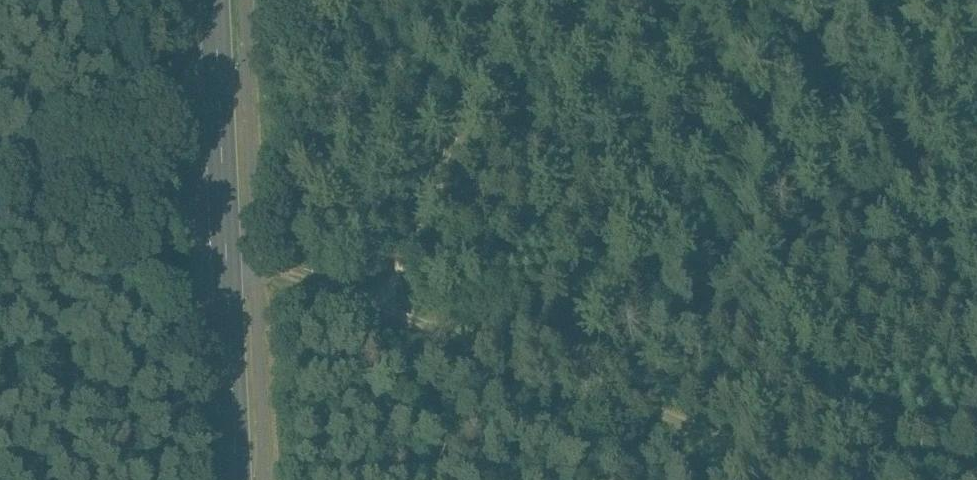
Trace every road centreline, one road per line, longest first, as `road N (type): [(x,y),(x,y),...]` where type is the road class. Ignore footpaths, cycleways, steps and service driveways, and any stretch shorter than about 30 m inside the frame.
road 1 (primary): [(239,479),(217,0)]
road 2 (track): [(796,479),(399,329)]
road 3 (track): [(399,329),(527,0)]
road 4 (track): [(254,276),(0,179)]
road 5 (track): [(399,329),(254,276)]

